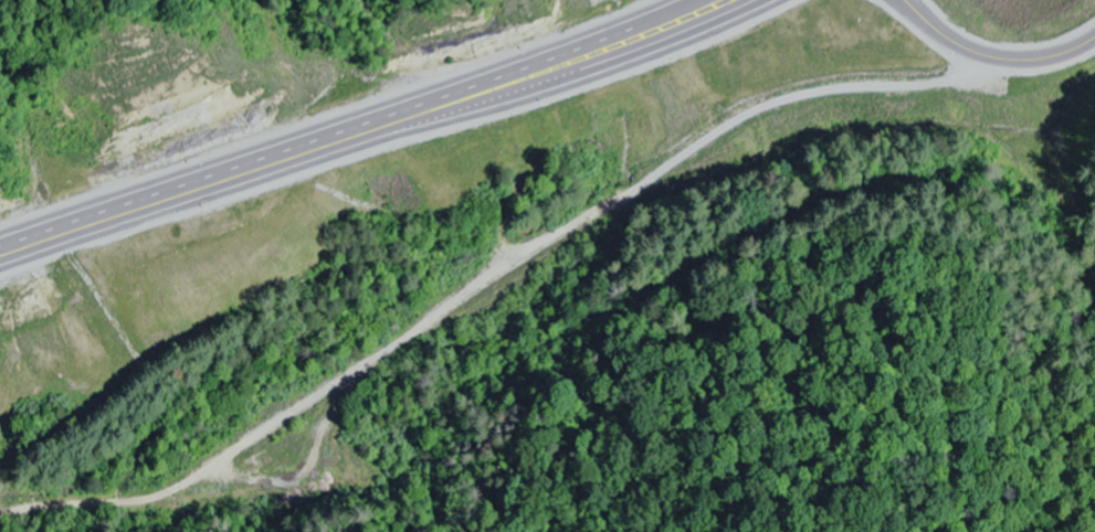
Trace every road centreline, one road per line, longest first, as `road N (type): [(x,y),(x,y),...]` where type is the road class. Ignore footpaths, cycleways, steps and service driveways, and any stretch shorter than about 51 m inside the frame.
road 1 (residential): [(0,513),(176,493),(257,472),(312,439),(390,368),(463,280),(631,193),(740,116),(814,93),(940,84),(987,58)]
road 2 (primary): [(724,0),(622,45),(0,255)]
road 3 (residential): [(895,0),(947,43),(987,58),(1038,58),(1094,31)]

